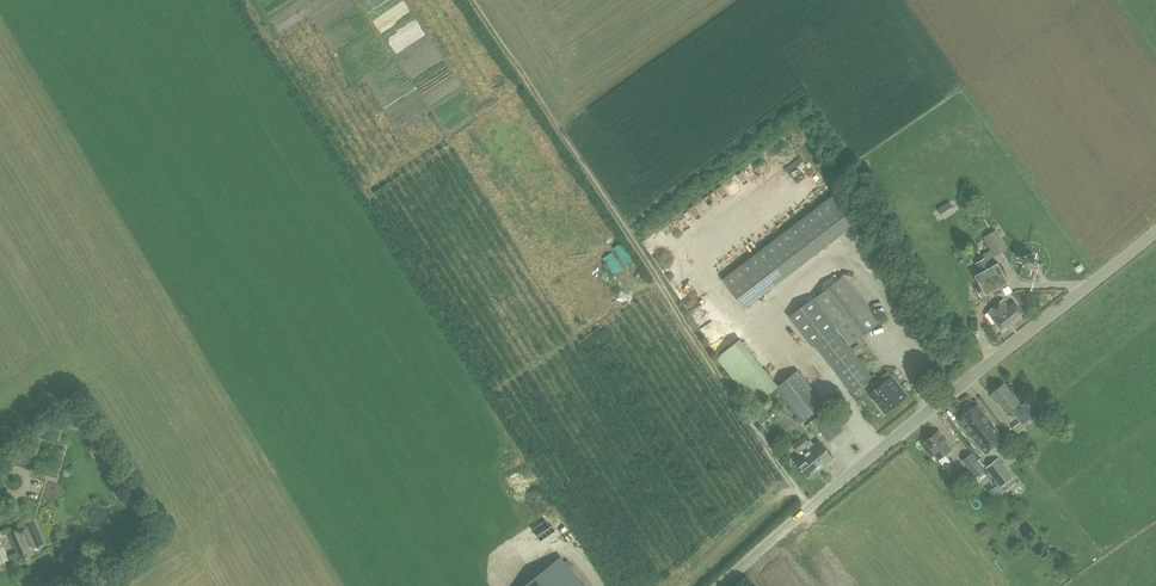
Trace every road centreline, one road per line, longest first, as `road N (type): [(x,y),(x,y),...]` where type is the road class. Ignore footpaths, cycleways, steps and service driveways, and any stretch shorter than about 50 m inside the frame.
road 1 (unclassified): [(1155,226),(724,585)]

